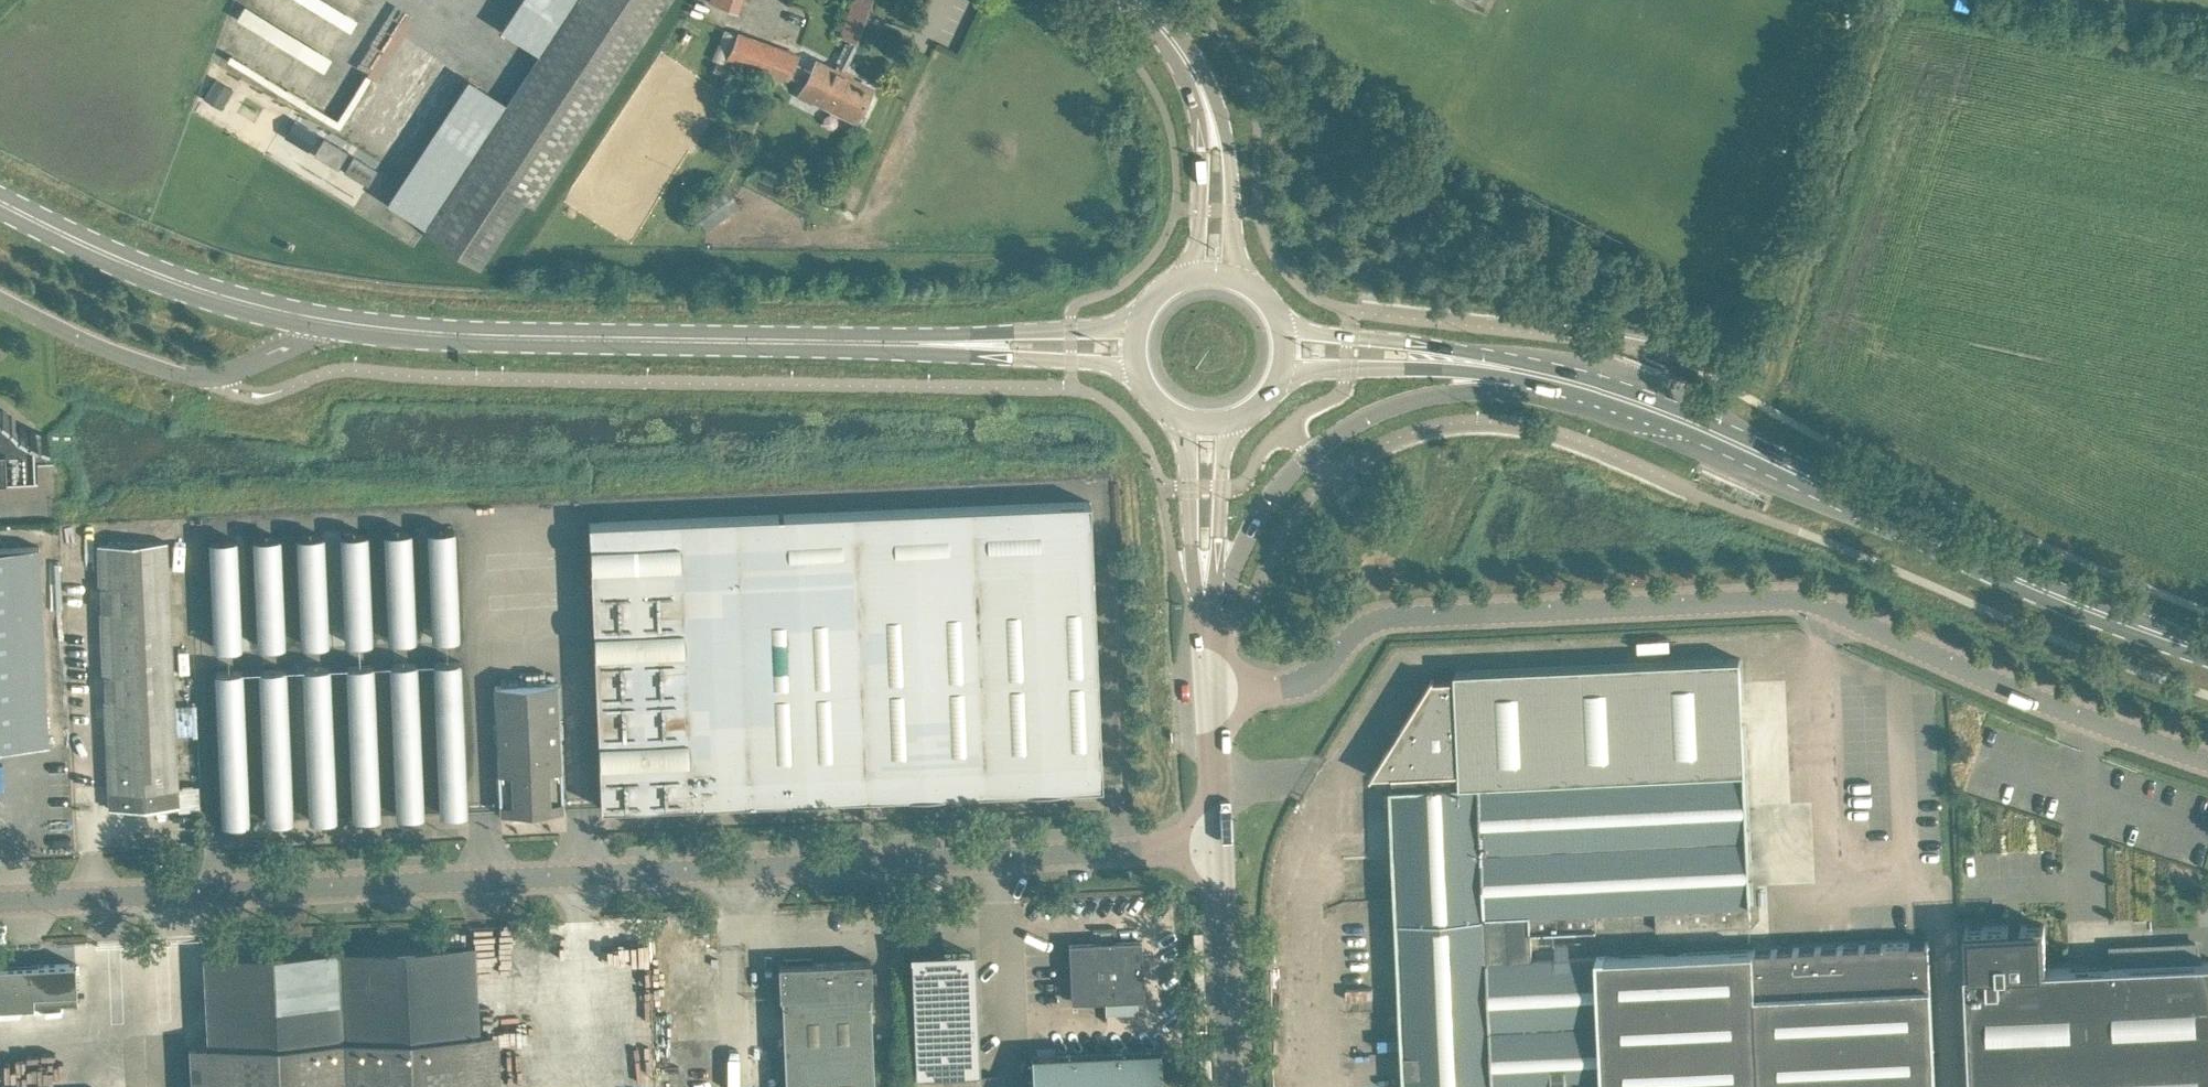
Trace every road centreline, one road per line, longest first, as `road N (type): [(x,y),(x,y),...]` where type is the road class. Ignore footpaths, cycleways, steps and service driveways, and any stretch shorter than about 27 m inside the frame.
road 1 (unclassified): [(0,902),(1216,848)]
road 2 (unclassified): [(2207,759),(2084,719),(1792,597),(1389,616),(1357,629),(1309,679),(1211,702)]
road 3 (secondary): [(1581,383),(1738,443),(2024,579),(2207,647)]
road 4 (secondary): [(336,322),(461,334),(945,343)]
road 5 (track): [(1738,443),(1775,363),(1896,0)]
road 6 (secondary): [(1203,592),(1263,498),(1330,436),(1392,406),(1445,392),(1581,383)]
road 7 (unclassified): [(0,298),(79,337),(205,375),(336,322)]
road 8 (secondary): [(0,201),(146,270),(336,322)]
road 9 (secondary): [(1581,383),(1518,360),(1290,331)]
road 10 (secondary): [(1288,370),(1581,383)]
road 11 (unclassified): [(1226,1086),(1216,848)]
road 12 (secondary): [(1137,322),(945,343)]
road 13 (secondary): [(945,343),(1135,365)]
road 14 (unclassified): [(1235,272),(1230,154),(1206,104)]
road 15 (unclassified): [(1186,422),(1203,592)]
road 16 (unclassified): [(1203,592),(1229,425)]
road 17 (unclassified): [(1206,104),(1196,270)]
road 18 (unclassified): [(1216,848),(1211,702)]
road 19 (unclassified): [(1133,0),(1190,65),(1206,104)]

